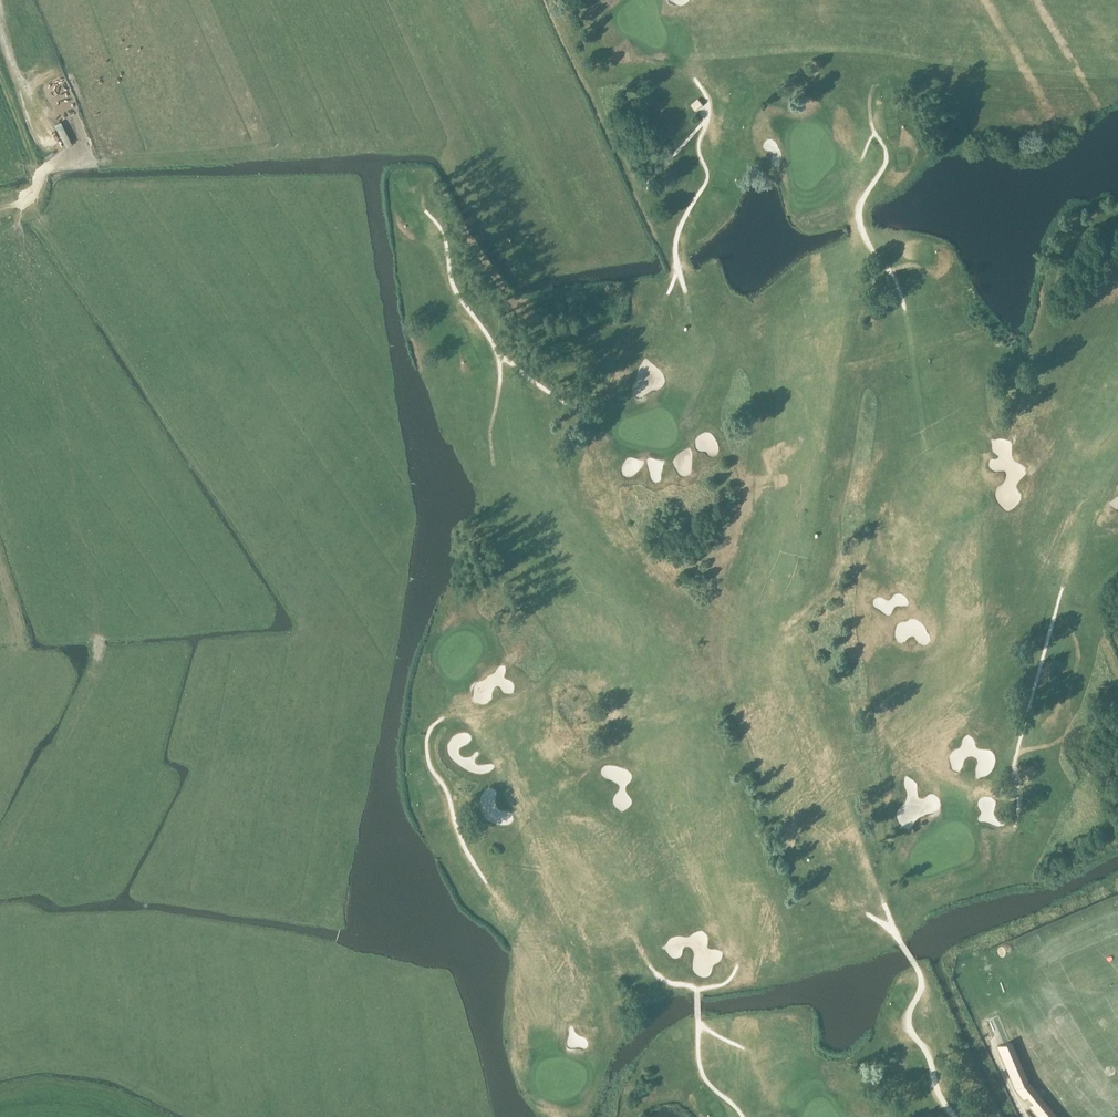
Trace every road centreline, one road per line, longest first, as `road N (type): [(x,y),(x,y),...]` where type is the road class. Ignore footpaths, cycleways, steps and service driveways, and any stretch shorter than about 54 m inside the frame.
road 1 (track): [(37,177),(19,222),(20,247),(102,656),(78,706)]

